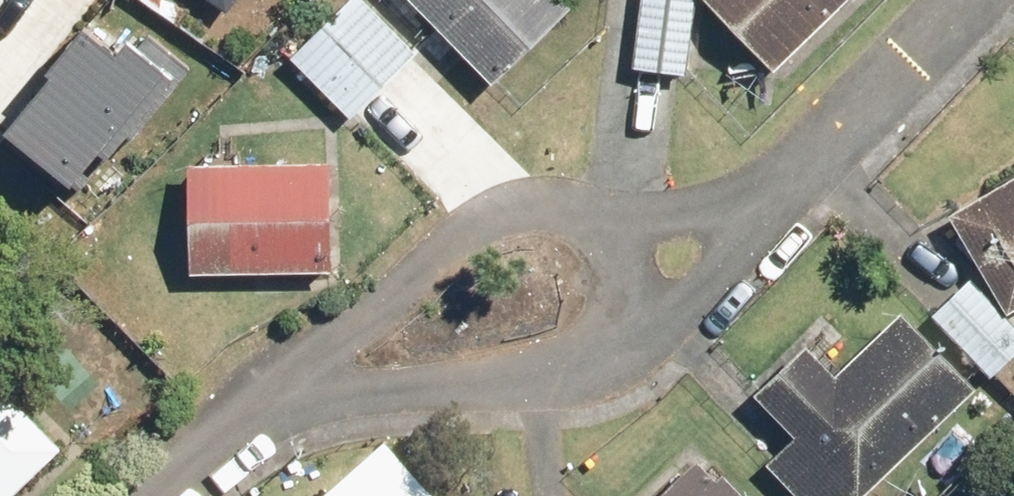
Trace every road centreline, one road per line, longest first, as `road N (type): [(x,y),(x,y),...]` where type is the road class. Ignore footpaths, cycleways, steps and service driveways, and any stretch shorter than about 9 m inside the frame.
road 1 (residential): [(309,387),(325,352),(472,235),(543,211),(604,227)]
road 2 (residential): [(640,336),(542,375),(468,391),(309,387)]
road 3 (residential): [(965,0),(741,224)]
road 4 (residential): [(309,387),(260,418),(175,495)]
road 5 (residential): [(741,224),(706,276),(640,336)]
road 6 (residential): [(604,227),(741,224)]

